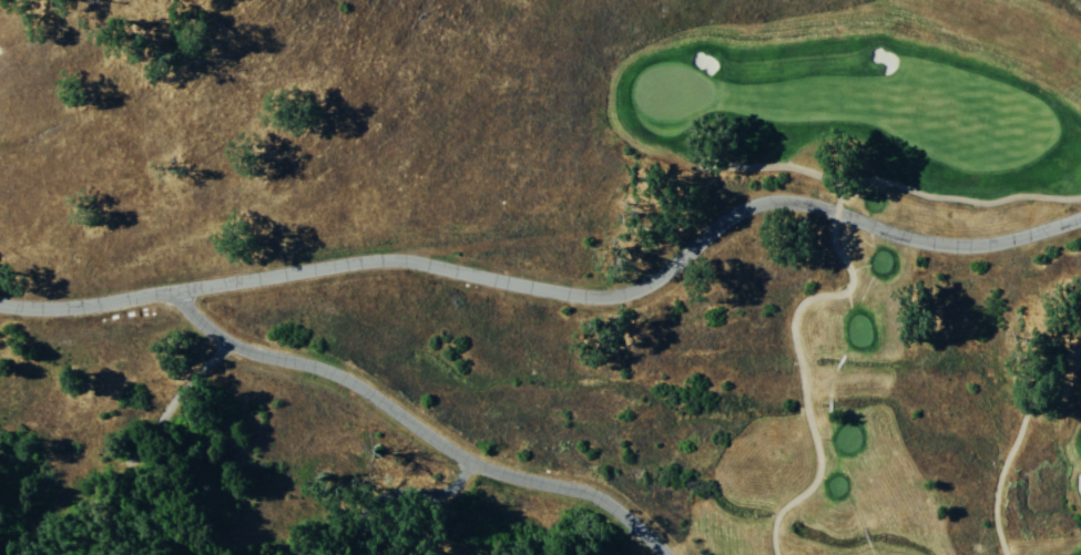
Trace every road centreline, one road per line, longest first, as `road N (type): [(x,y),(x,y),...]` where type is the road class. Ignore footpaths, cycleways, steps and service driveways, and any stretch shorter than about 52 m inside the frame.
road 1 (residential): [(1080,218),(1006,240),(937,240),(843,208),(782,198),(738,217),(671,271),(621,292),(387,258),(71,306),(0,300)]
road 2 (residential): [(182,289),(236,337),(358,378),(485,459),(592,490),(634,513),(678,554)]

